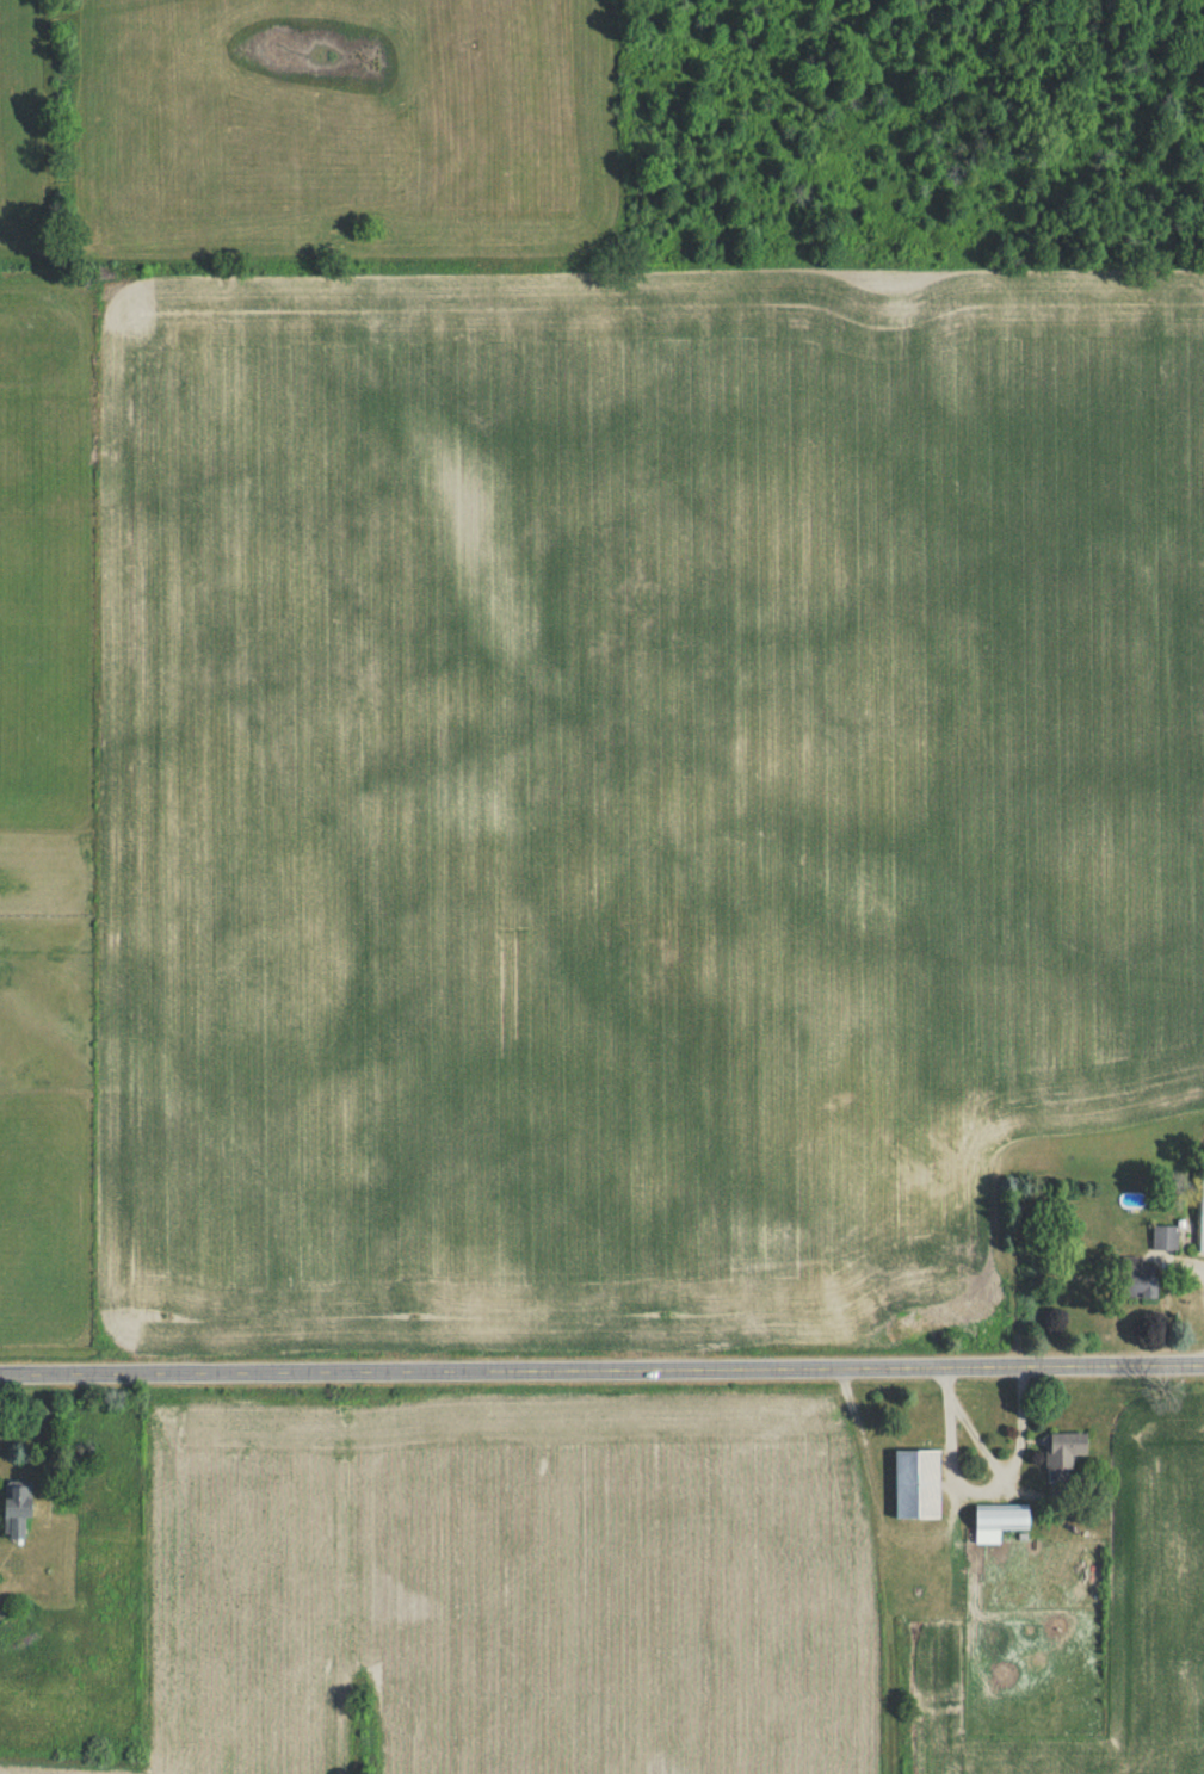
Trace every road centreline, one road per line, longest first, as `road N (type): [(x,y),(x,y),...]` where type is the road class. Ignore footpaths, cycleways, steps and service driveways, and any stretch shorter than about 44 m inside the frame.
road 1 (tertiary): [(1203,1370),(0,1379)]

